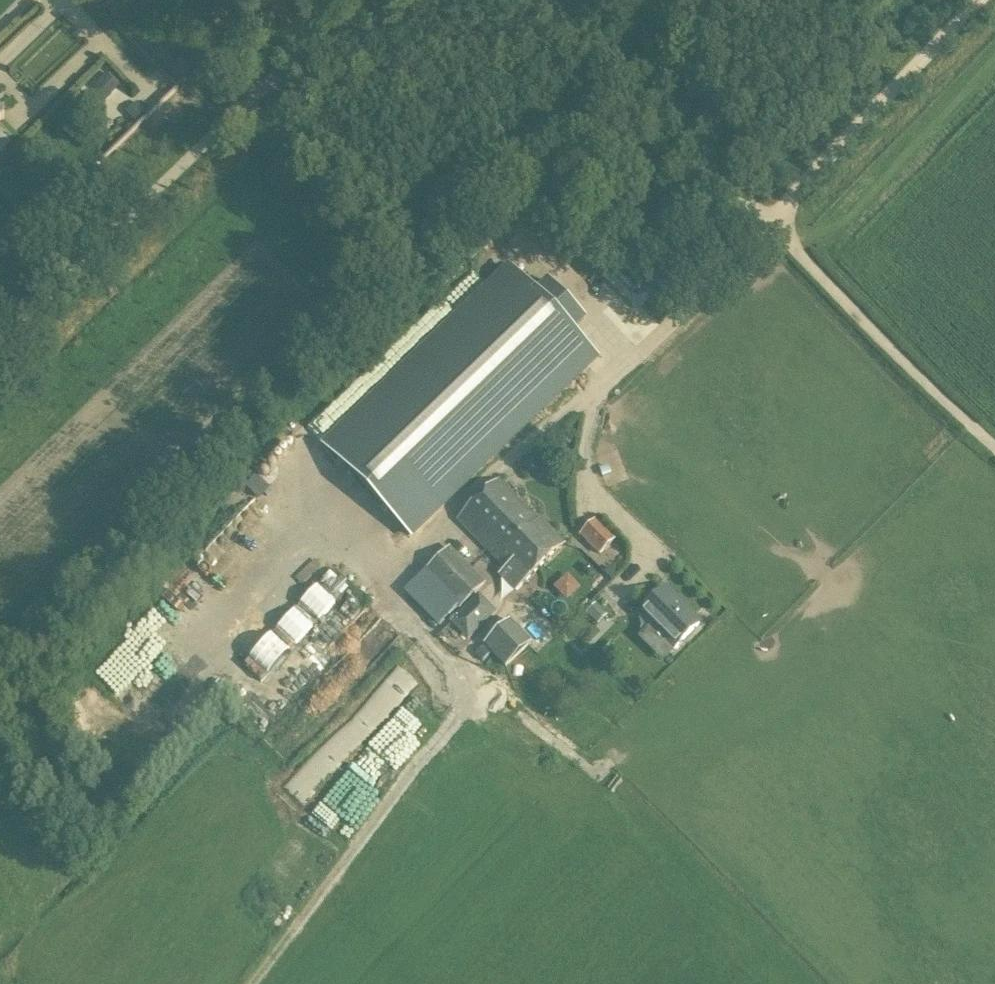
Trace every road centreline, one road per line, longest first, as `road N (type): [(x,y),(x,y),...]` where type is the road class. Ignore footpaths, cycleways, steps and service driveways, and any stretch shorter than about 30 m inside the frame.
road 1 (track): [(0,334),(347,0)]
road 2 (track): [(392,348),(369,260),(337,214),(148,0)]
road 3 (track): [(428,658),(462,713),(252,983)]
road 4 (track): [(994,451),(767,224)]
road 5 (track): [(767,224),(983,0)]
road 6 (track): [(767,224),(553,0)]

